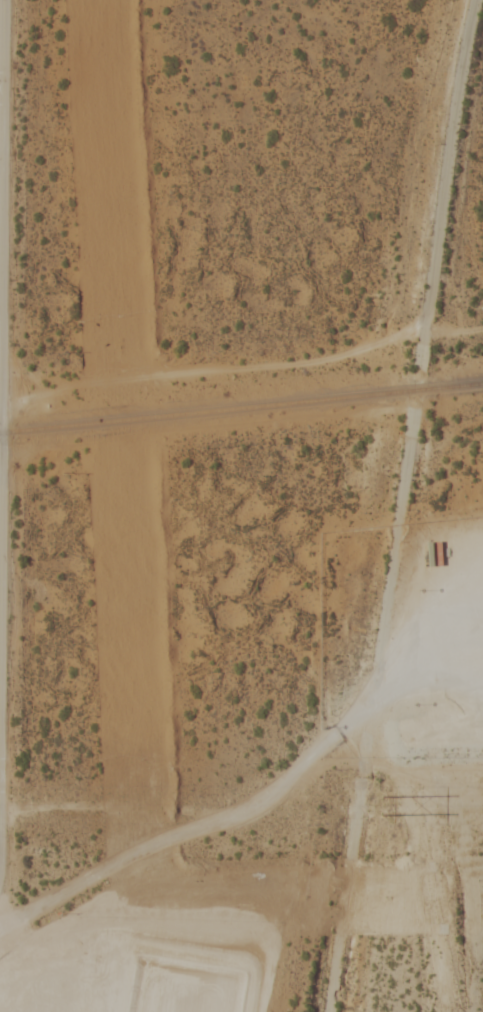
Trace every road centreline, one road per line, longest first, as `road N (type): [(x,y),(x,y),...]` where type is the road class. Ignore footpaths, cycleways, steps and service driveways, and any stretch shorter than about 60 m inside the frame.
road 1 (residential): [(468,0),(333,1011)]
road 2 (residential): [(0,405),(7,0)]
road 3 (residential): [(0,870),(0,526)]

